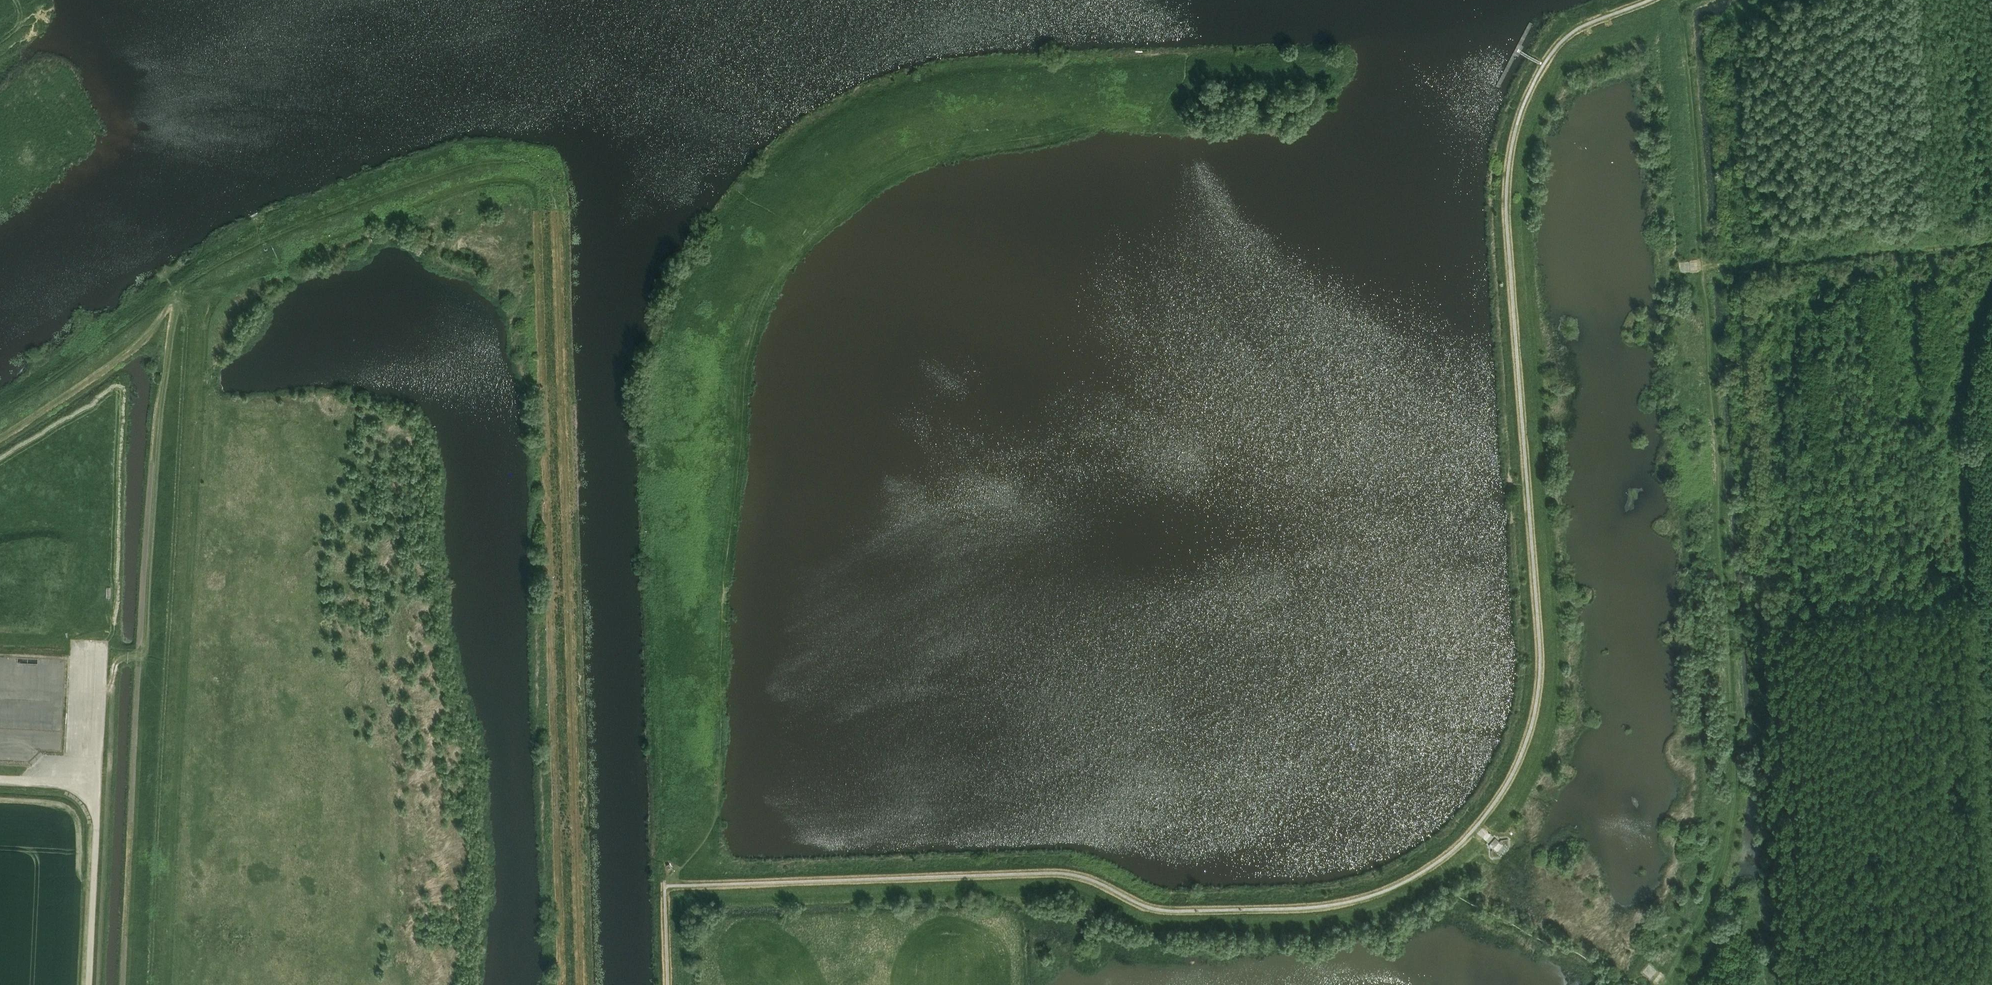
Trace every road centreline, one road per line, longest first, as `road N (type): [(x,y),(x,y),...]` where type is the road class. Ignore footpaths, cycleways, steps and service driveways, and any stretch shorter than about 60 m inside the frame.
road 1 (track): [(1991,300),(1967,361),(1957,422),(1991,818)]

